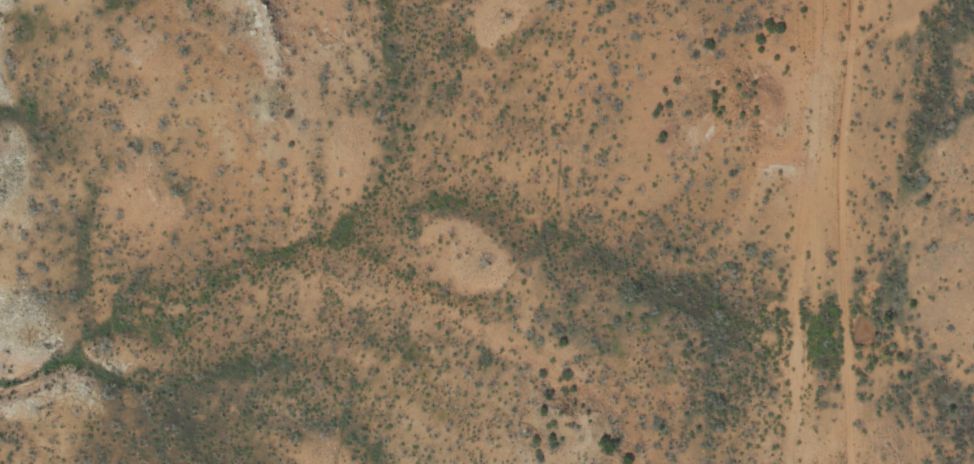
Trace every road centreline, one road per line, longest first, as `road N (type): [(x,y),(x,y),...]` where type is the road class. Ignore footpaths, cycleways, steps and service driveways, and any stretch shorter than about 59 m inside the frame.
road 1 (residential): [(845,463),(859,0)]

